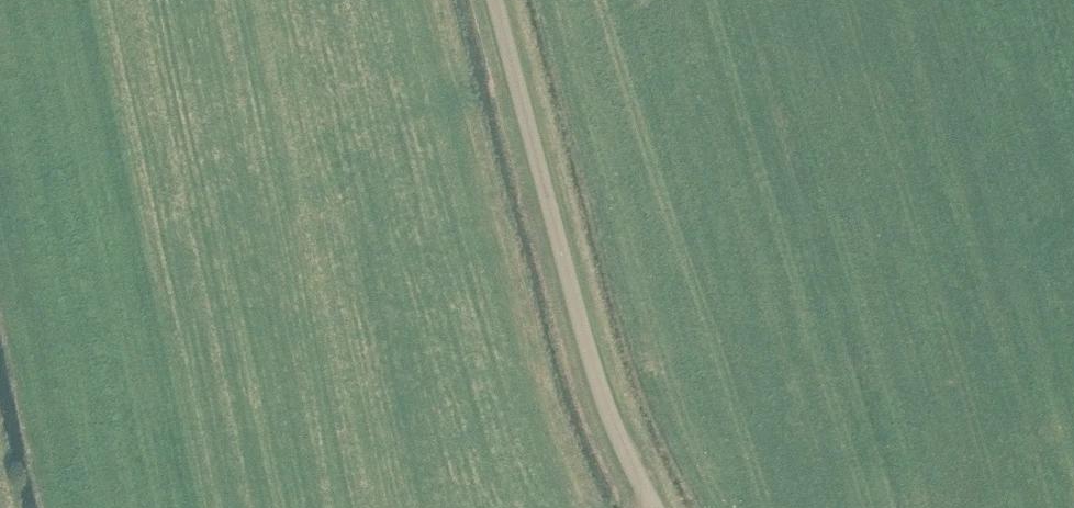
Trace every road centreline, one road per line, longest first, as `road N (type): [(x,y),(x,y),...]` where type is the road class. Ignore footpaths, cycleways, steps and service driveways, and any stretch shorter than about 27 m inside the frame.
road 1 (unclassified): [(653,507),(608,416),(496,0)]

